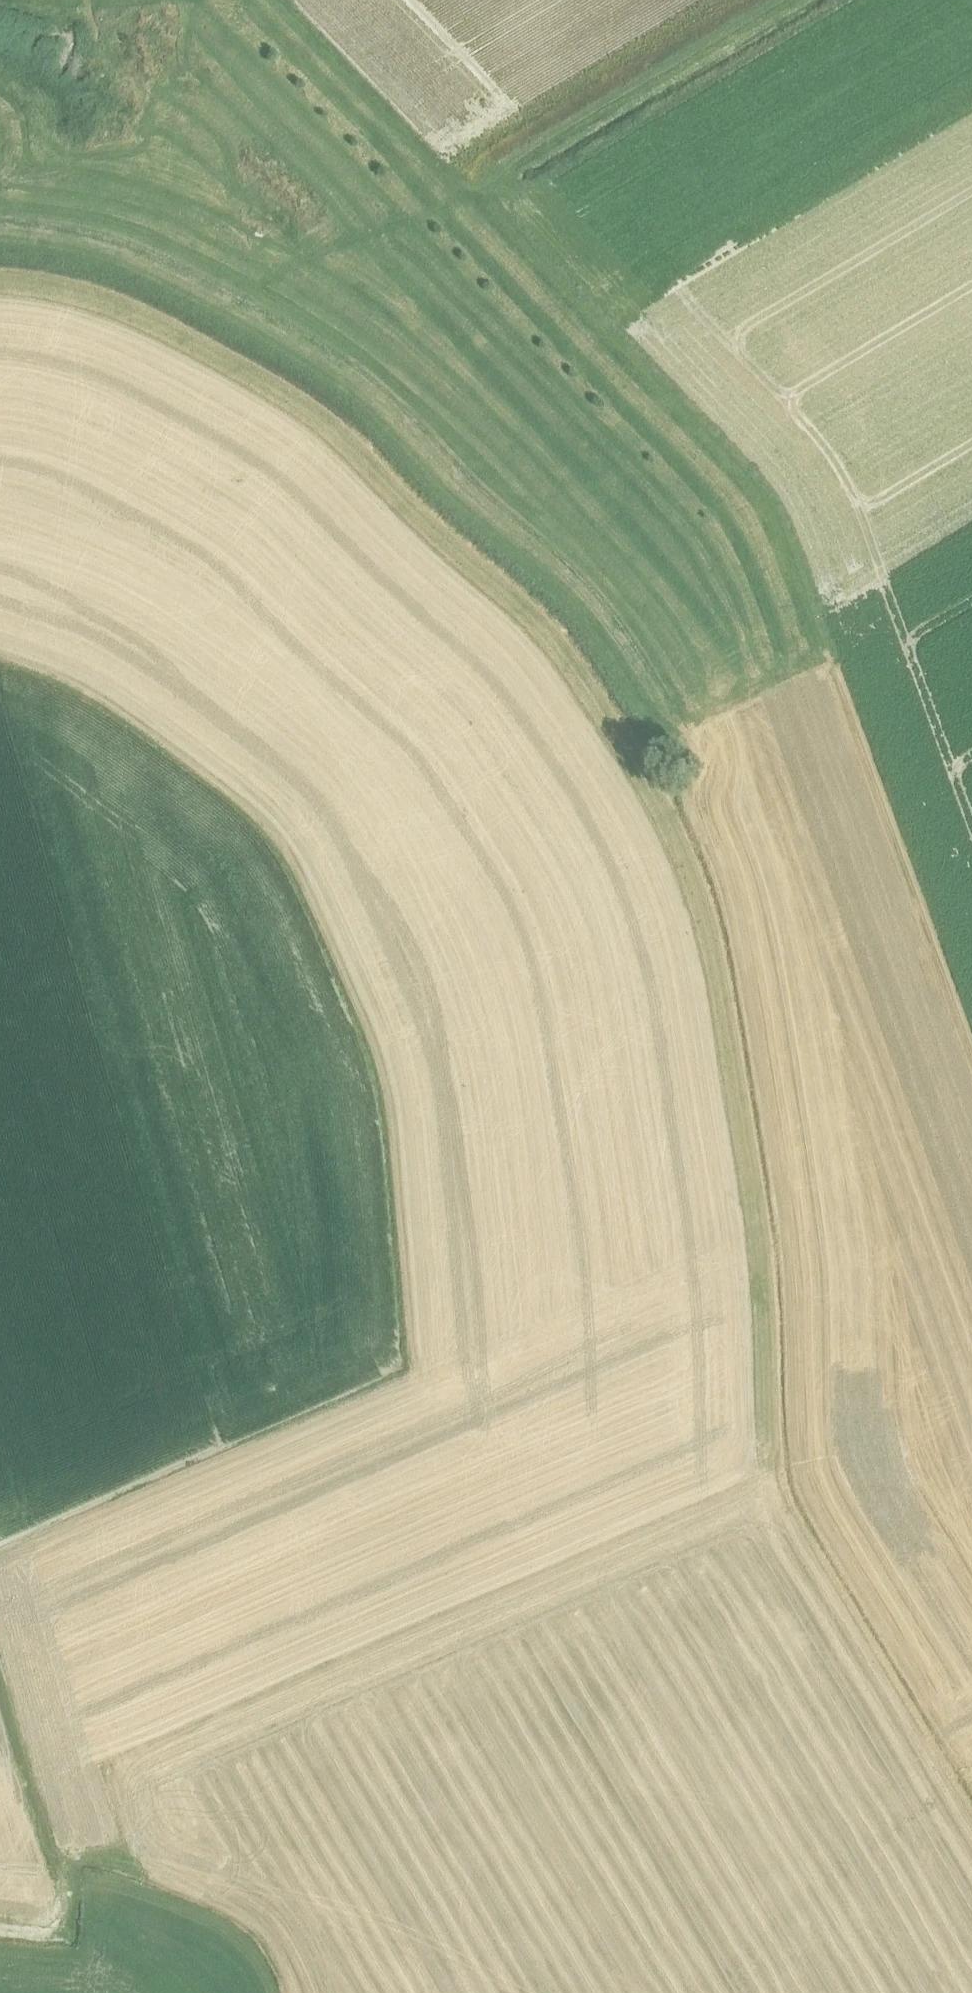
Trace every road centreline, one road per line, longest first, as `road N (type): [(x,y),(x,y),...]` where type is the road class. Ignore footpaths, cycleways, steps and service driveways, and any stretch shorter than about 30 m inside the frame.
road 1 (track): [(0,1916),(54,1917),(77,1874),(93,1874)]

